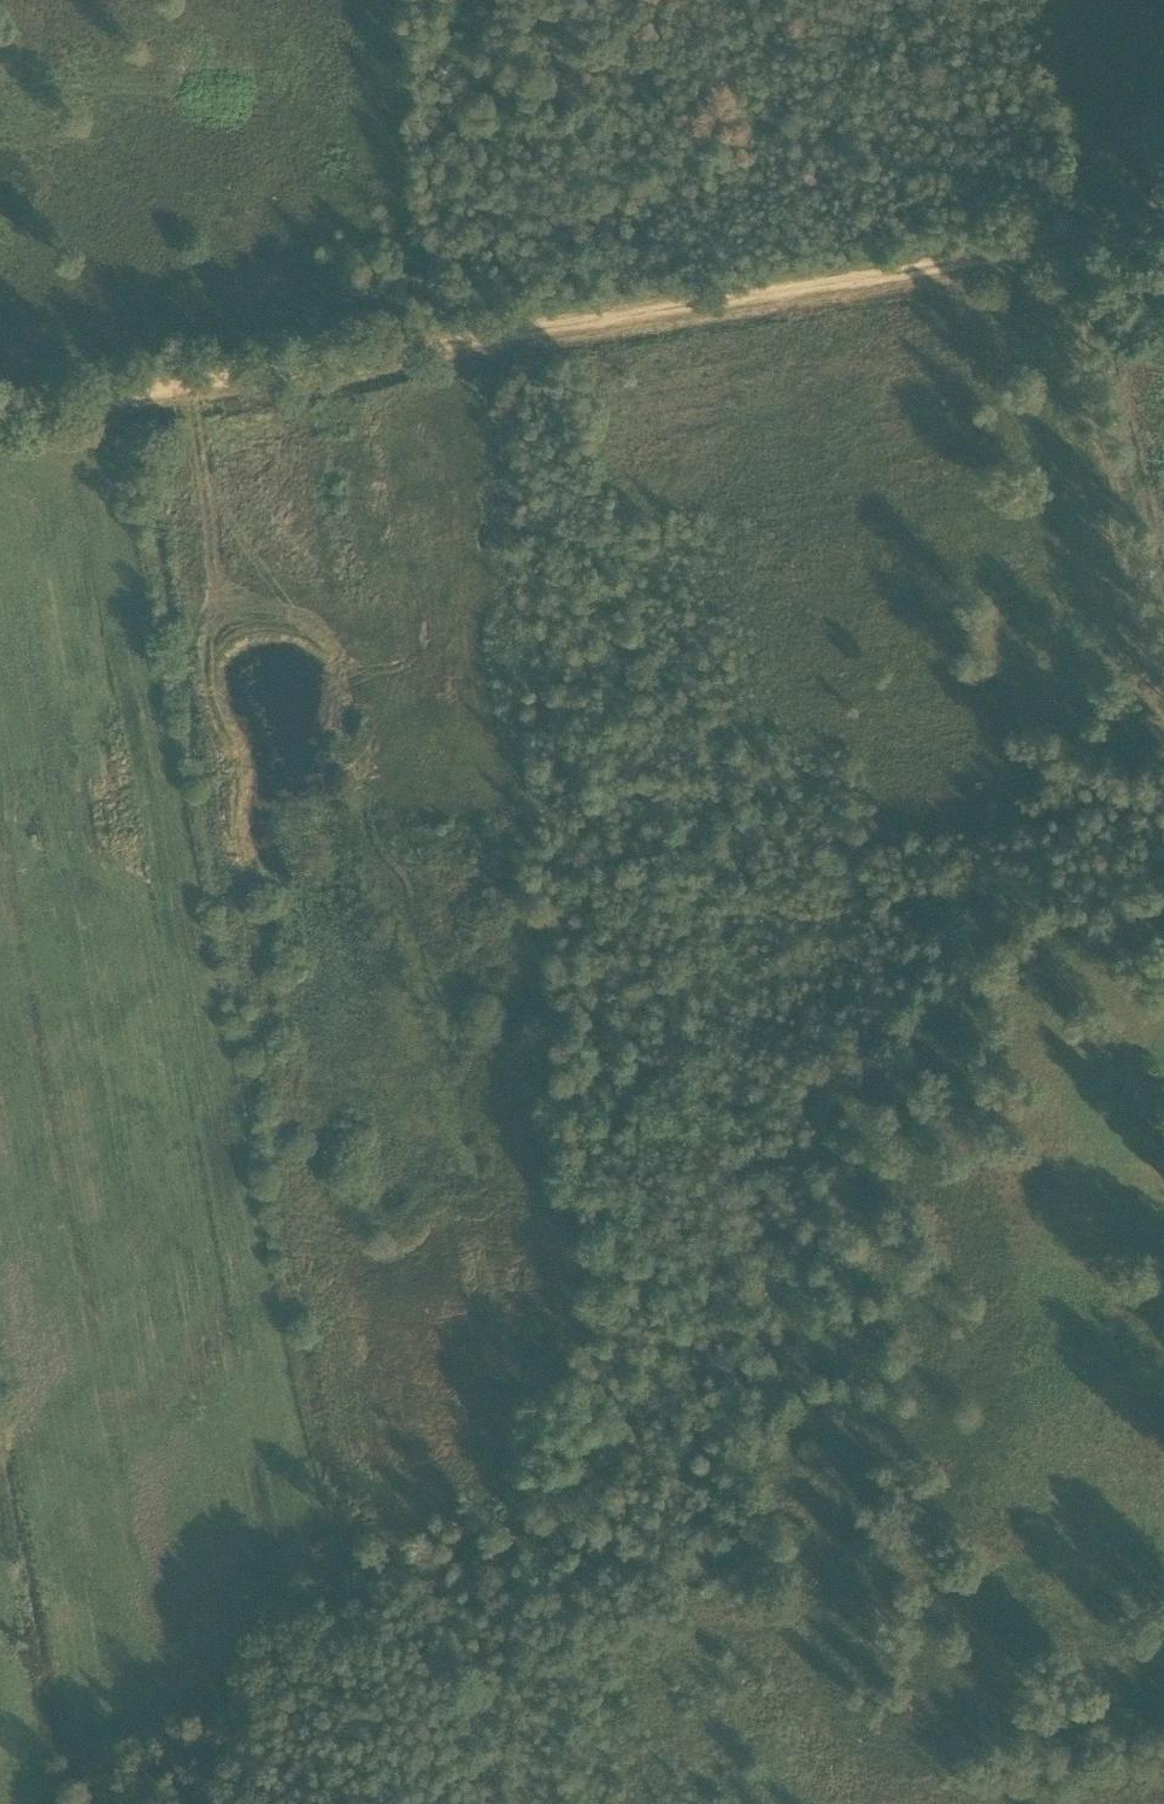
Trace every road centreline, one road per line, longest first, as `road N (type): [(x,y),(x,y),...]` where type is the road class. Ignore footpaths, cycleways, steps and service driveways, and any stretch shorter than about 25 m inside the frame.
road 1 (track): [(1059,240),(0,412)]
road 2 (track): [(1059,240),(1152,686),(1163,703)]

